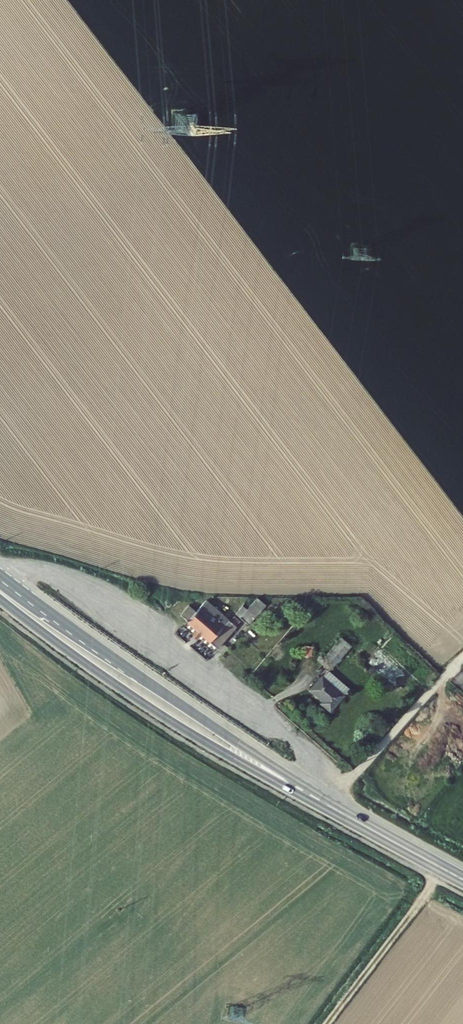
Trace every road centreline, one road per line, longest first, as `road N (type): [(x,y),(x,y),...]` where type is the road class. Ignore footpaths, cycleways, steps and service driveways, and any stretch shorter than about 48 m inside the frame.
road 1 (primary): [(333,808),(0,574)]
road 2 (primary): [(0,598),(185,729),(333,808)]
road 3 (primary): [(333,808),(462,879)]

